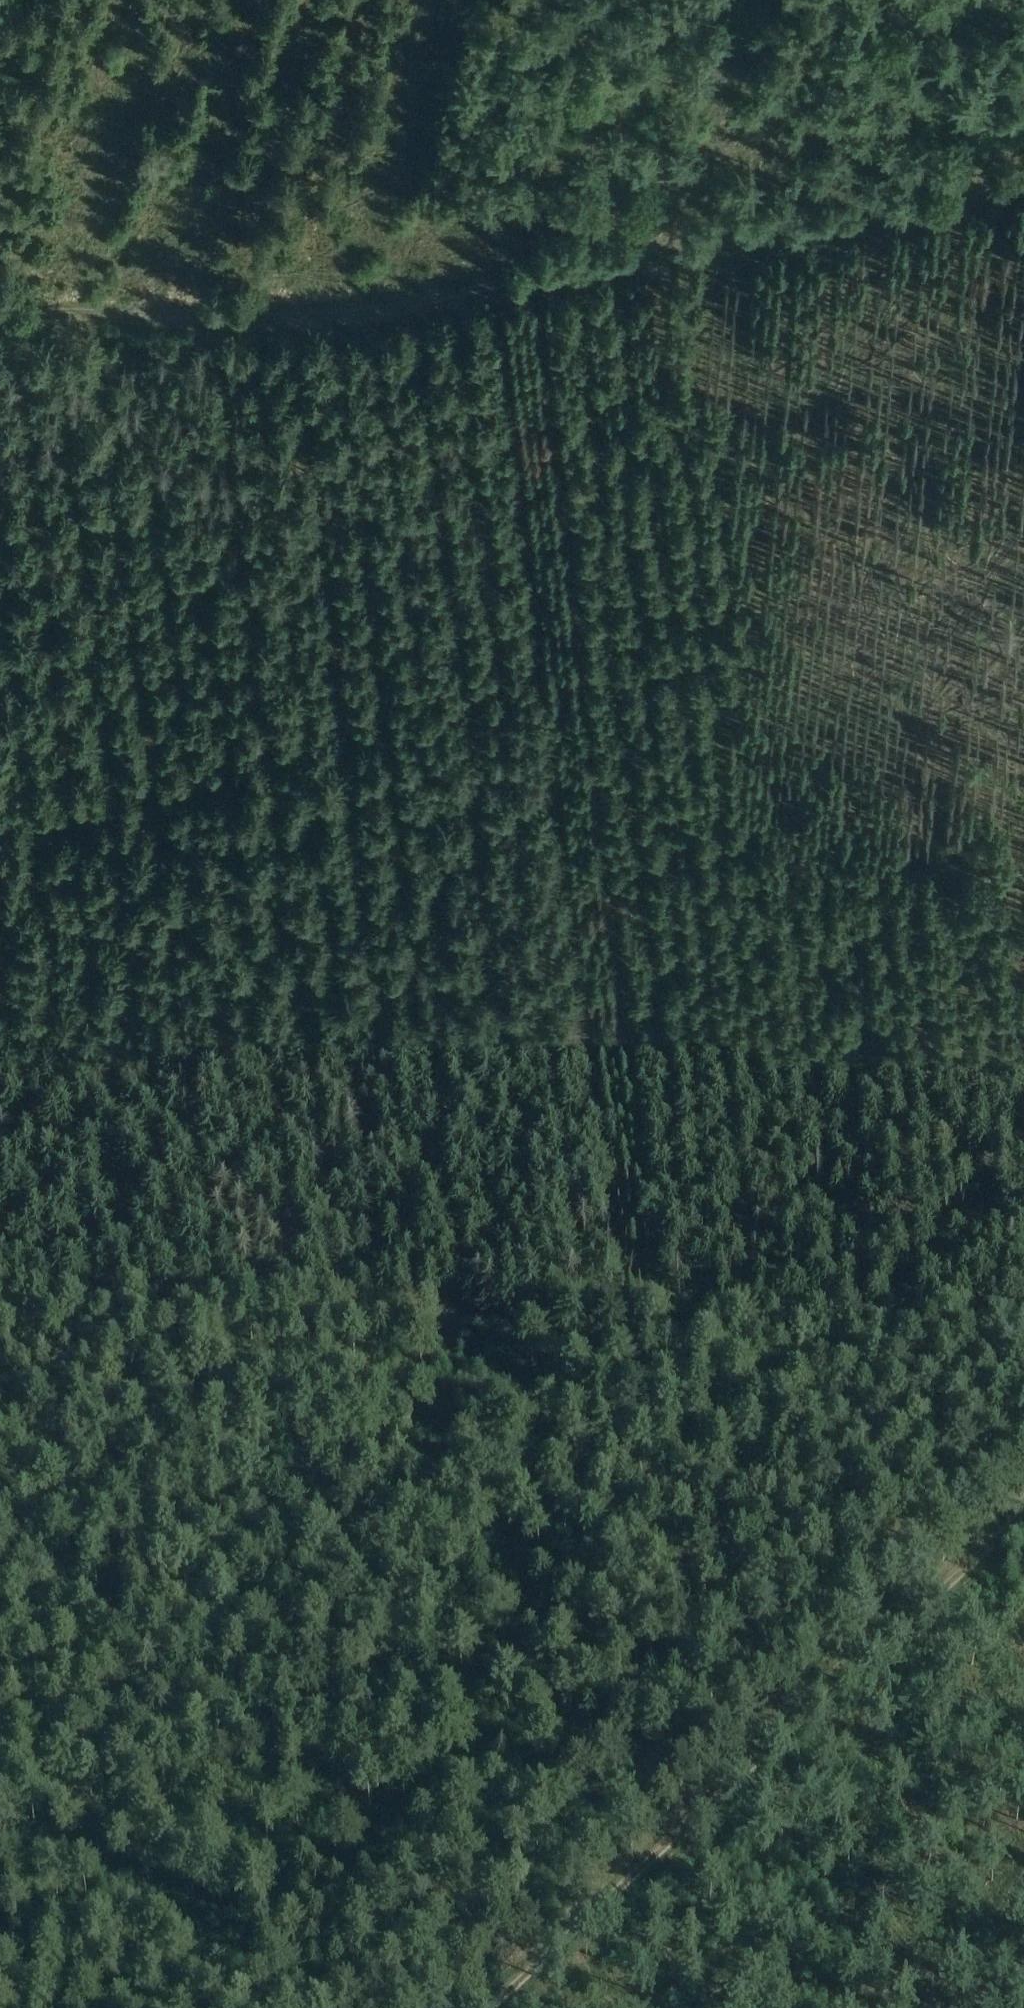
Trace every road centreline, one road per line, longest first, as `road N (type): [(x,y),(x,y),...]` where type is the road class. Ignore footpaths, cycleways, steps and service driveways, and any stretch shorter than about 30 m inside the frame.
road 1 (track): [(1023,183),(337,318),(0,308)]
road 2 (track): [(1023,1510),(485,2007)]

